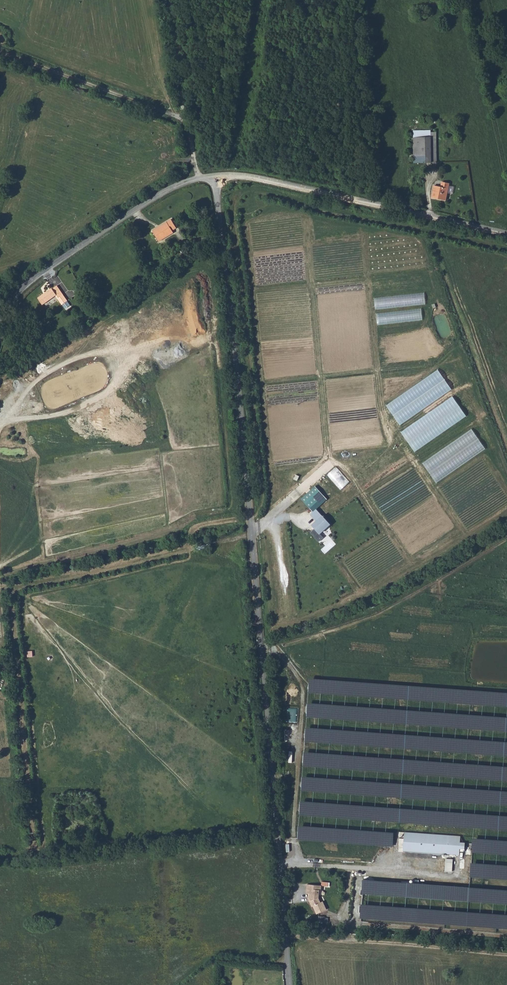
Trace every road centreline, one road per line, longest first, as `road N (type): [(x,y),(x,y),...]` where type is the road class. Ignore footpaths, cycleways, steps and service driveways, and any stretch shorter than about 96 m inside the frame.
road 1 (unclassified): [(292,984),(244,396),(215,176)]
road 2 (tertiary): [(506,232),(215,176)]
road 3 (tertiary): [(215,176),(175,187),(108,226),(22,288),(0,319)]
road 4 (track): [(202,178),(181,120),(0,51)]
road 5 (track): [(290,935),(506,954)]

